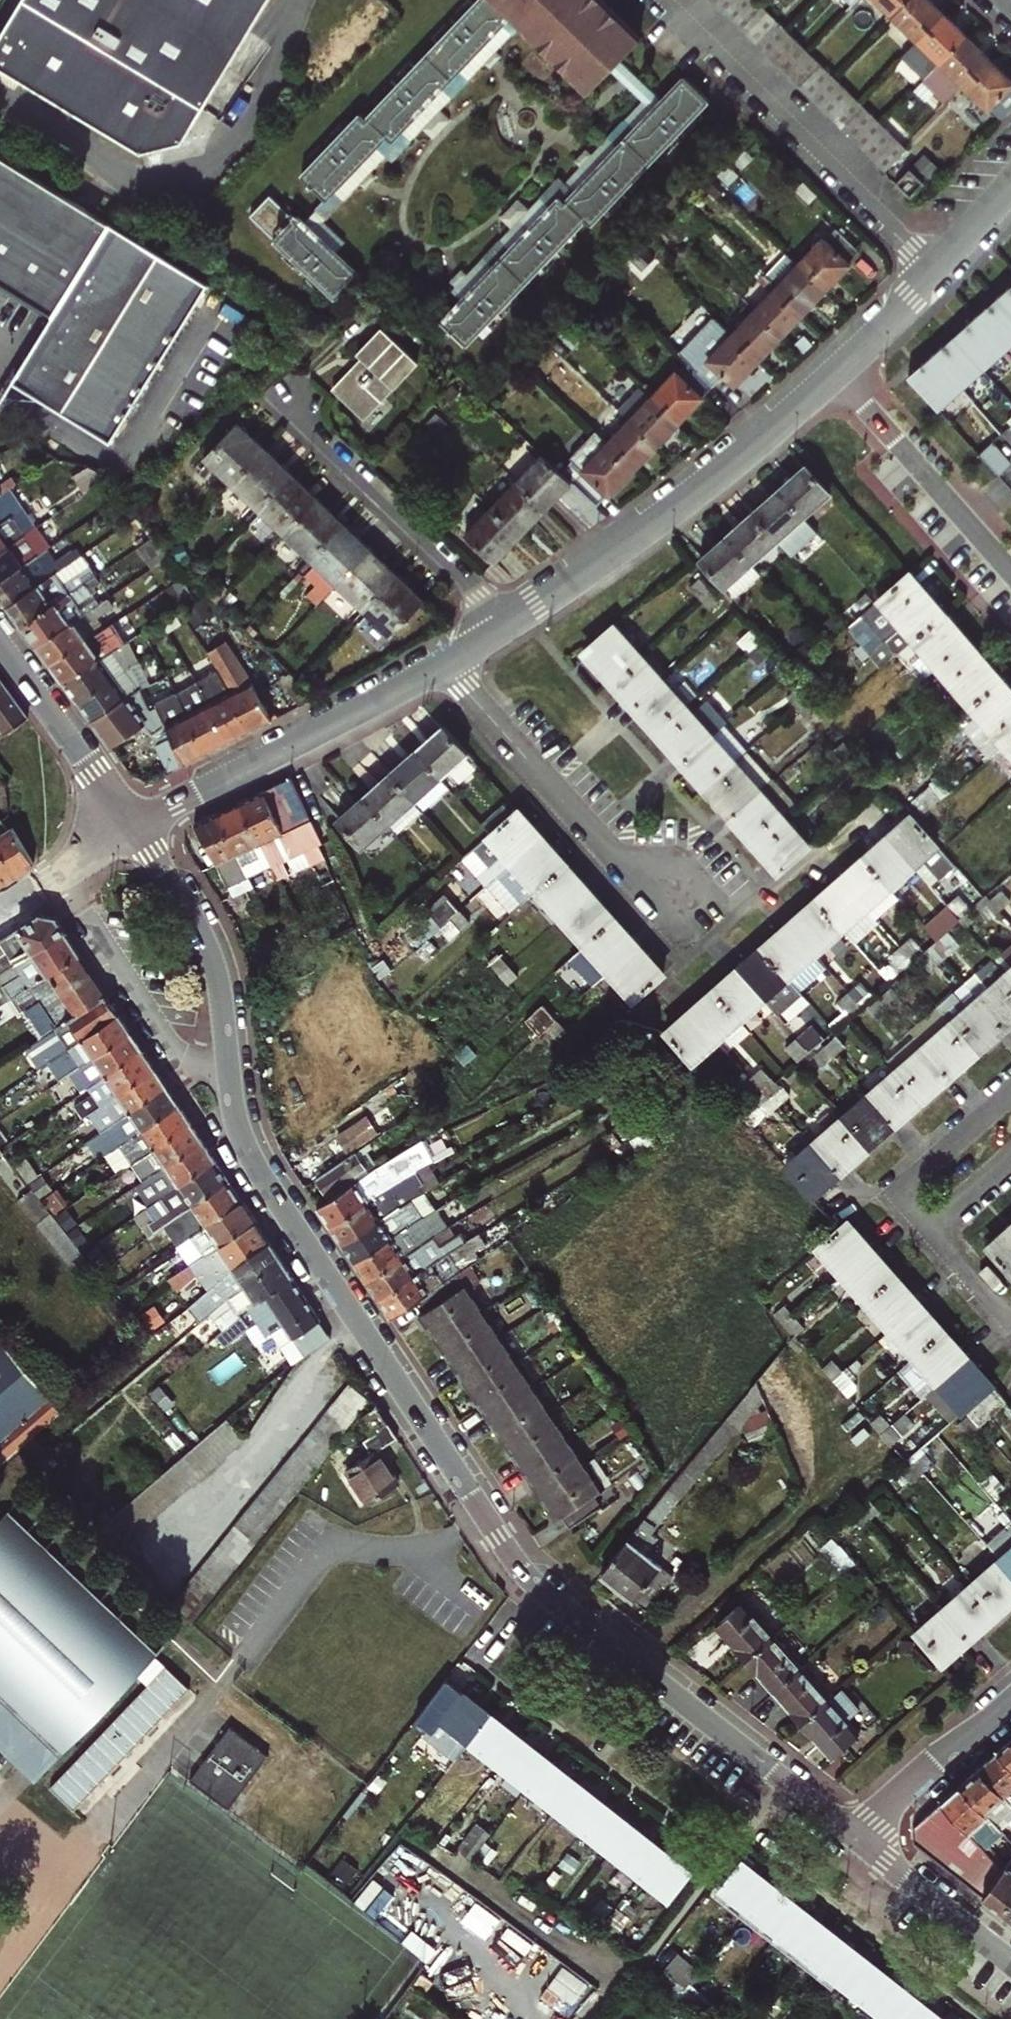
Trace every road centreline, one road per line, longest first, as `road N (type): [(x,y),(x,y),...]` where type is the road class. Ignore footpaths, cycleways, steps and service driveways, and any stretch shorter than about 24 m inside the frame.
road 1 (tertiary): [(858,1838),(558,1591),(507,1540),(258,1161),(240,1124),(231,1061)]
road 2 (tertiary): [(833,371),(672,507),(506,622)]
road 3 (residential): [(933,273),(665,0)]
road 4 (tertiary): [(441,663),(138,826)]
road 5 (residential): [(441,663),(636,881),(682,892)]
road 6 (residential): [(288,399),(506,622)]
road 7 (residential): [(833,371),(1010,574)]
road 8 (residential): [(61,874),(167,1037),(190,1054),(231,1061)]
road 9 (tertiary): [(231,1061),(215,951),(138,826)]
road 10 (tertiary): [(138,826),(0,637)]
road 11 (residential): [(858,1838),(1010,1703)]
road 12 (residential): [(930,1229),(898,1194),(1010,1094)]
road 13 (tertiary): [(858,1838),(1010,1961)]
road 14 (tertiary): [(933,273),(833,371)]
road 15 (residential): [(1010,1322),(930,1229)]

